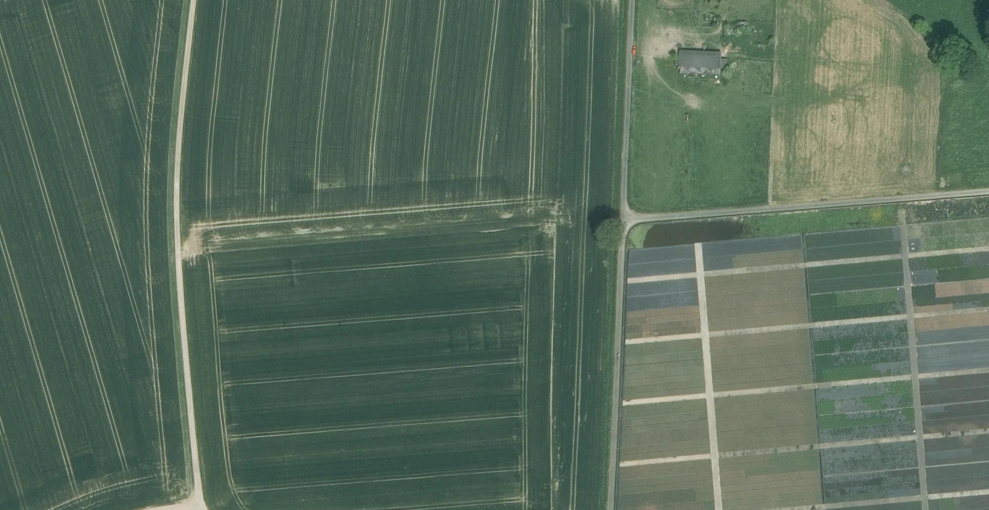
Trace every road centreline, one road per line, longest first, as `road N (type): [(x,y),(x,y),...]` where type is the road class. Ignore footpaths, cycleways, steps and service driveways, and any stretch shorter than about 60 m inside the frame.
road 1 (residential): [(615,509),(625,220),(988,192)]
road 2 (track): [(199,504),(177,185),(195,0)]

